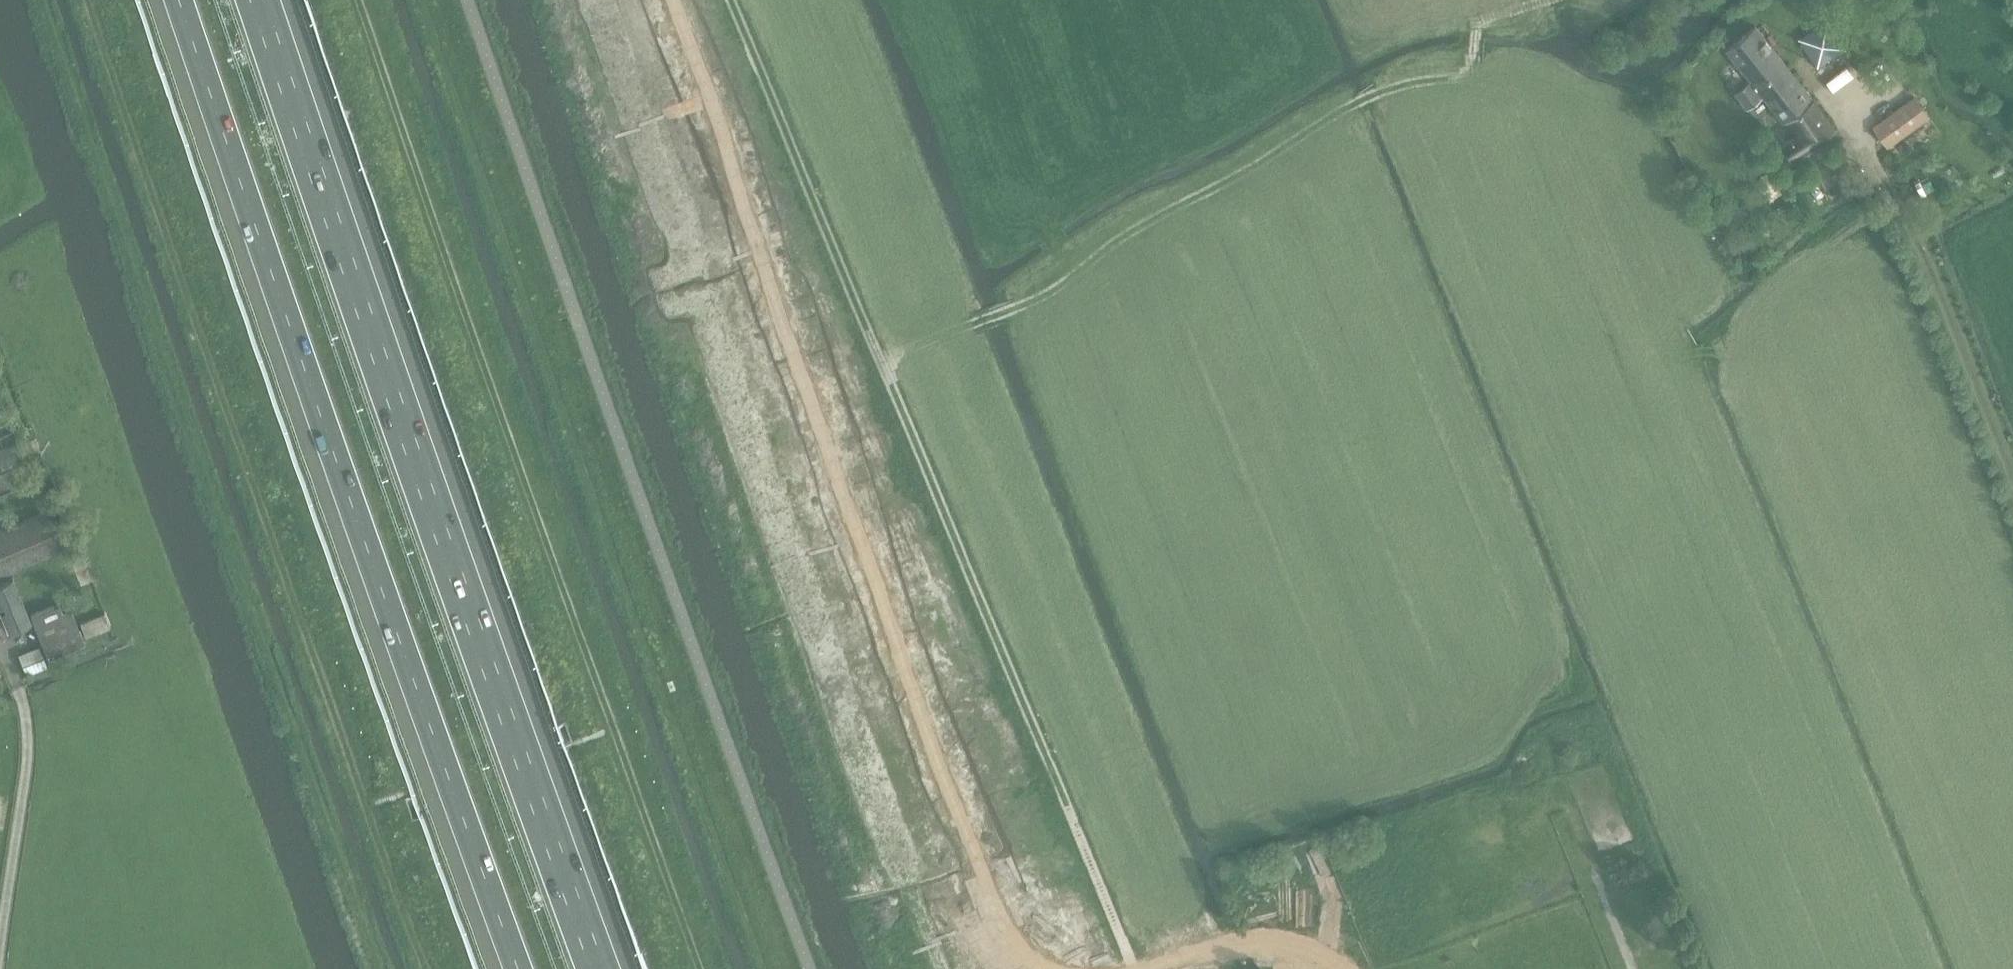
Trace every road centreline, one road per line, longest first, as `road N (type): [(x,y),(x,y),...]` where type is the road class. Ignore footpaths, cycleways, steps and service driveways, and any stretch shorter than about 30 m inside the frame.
road 1 (track): [(701,968),(359,0)]
road 2 (track): [(87,0),(426,968)]
road 3 (motorway): [(180,0),(518,968)]
road 4 (motorway): [(597,968),(259,0)]

